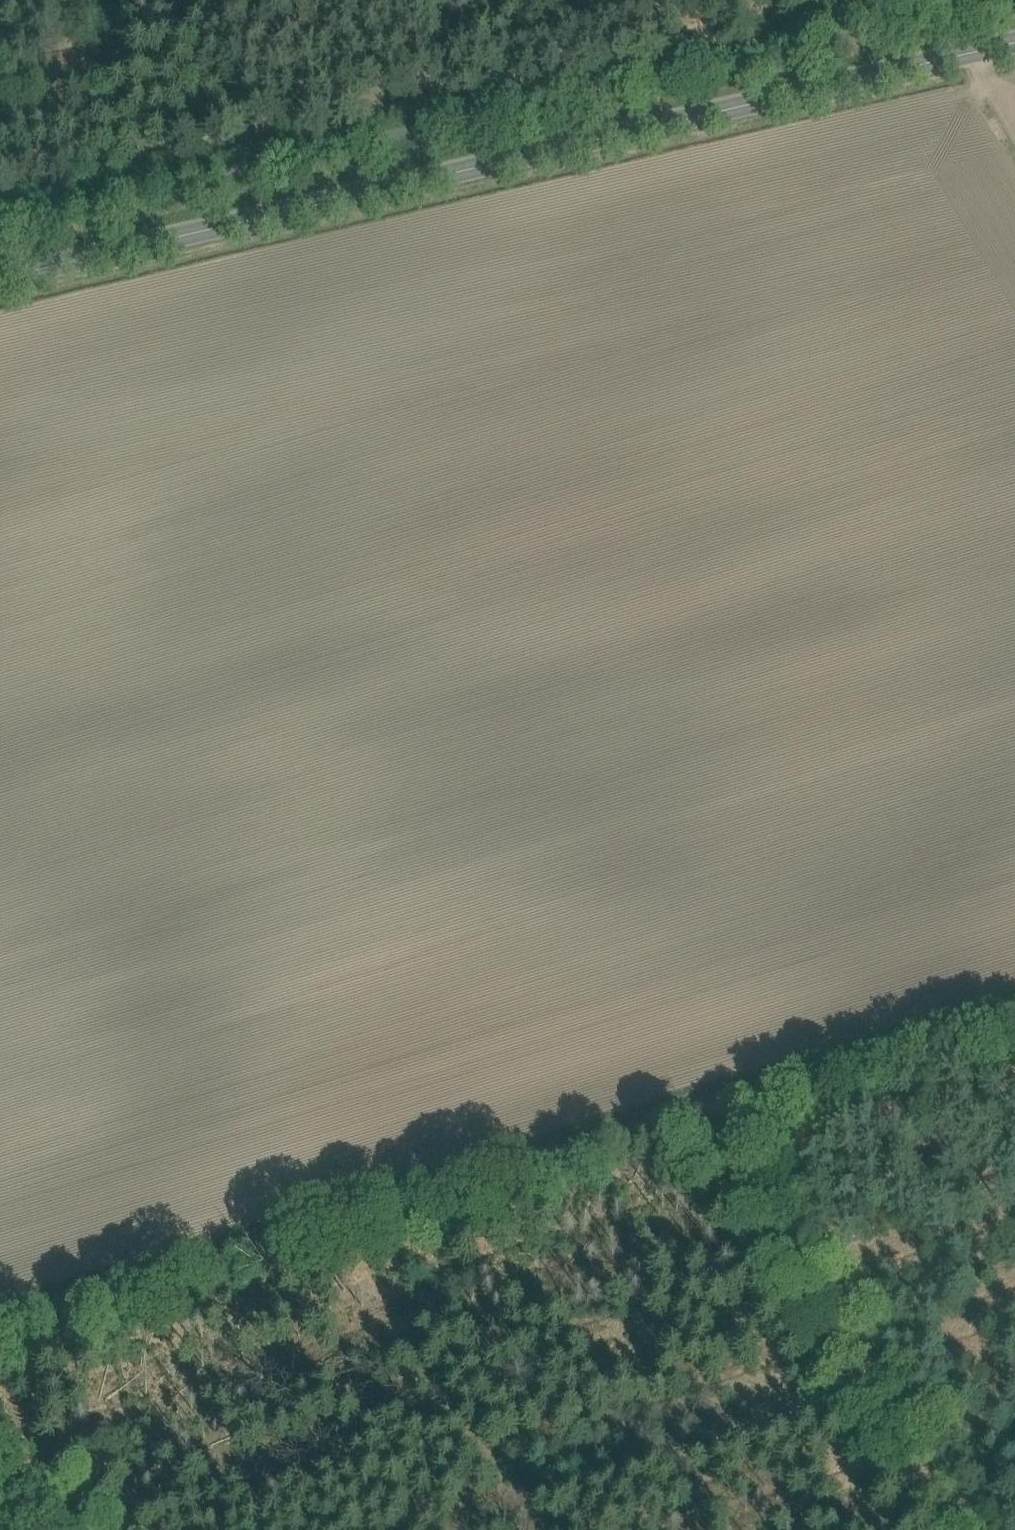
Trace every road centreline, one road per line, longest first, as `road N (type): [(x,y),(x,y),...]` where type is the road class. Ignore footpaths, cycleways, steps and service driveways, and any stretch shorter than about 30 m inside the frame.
road 1 (tertiary): [(0,277),(1014,33)]

